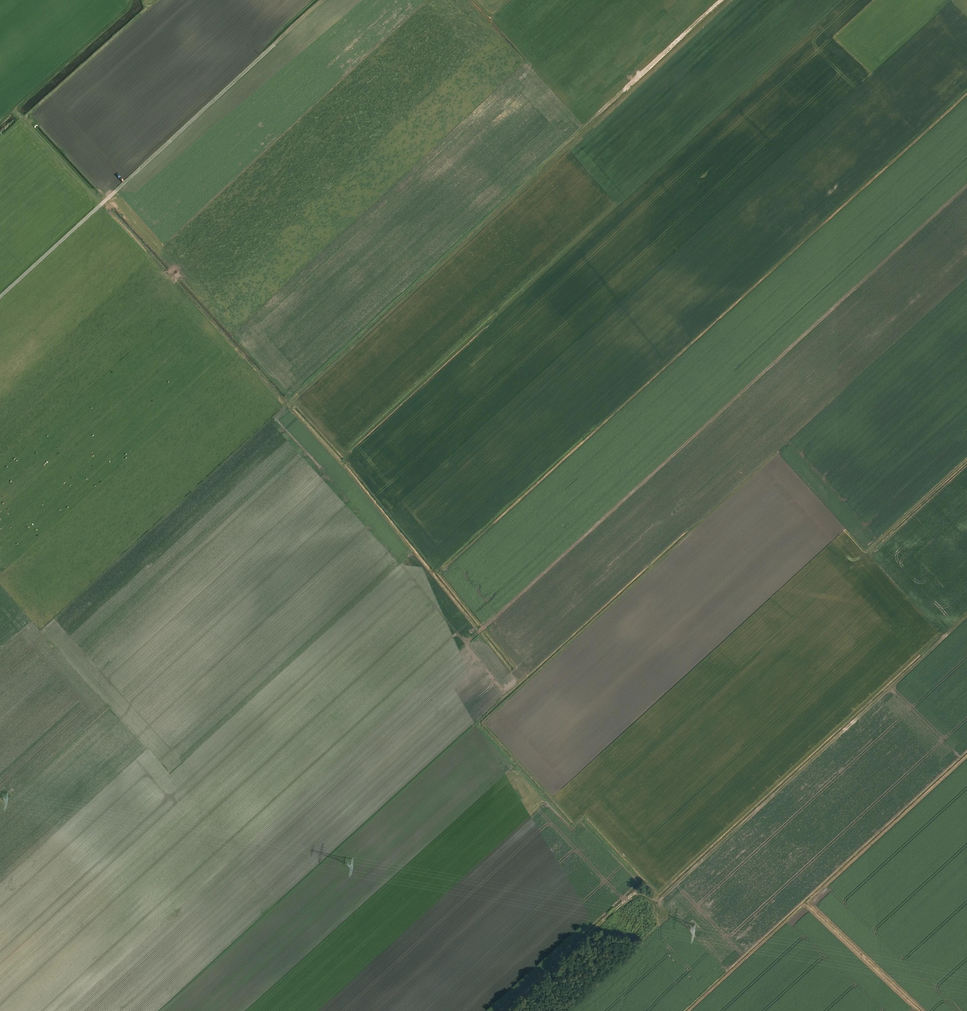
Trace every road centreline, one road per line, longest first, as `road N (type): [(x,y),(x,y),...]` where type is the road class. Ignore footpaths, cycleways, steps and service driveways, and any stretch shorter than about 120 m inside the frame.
road 1 (track): [(325,0),(0,297)]
road 2 (track): [(966,458),(872,545)]

